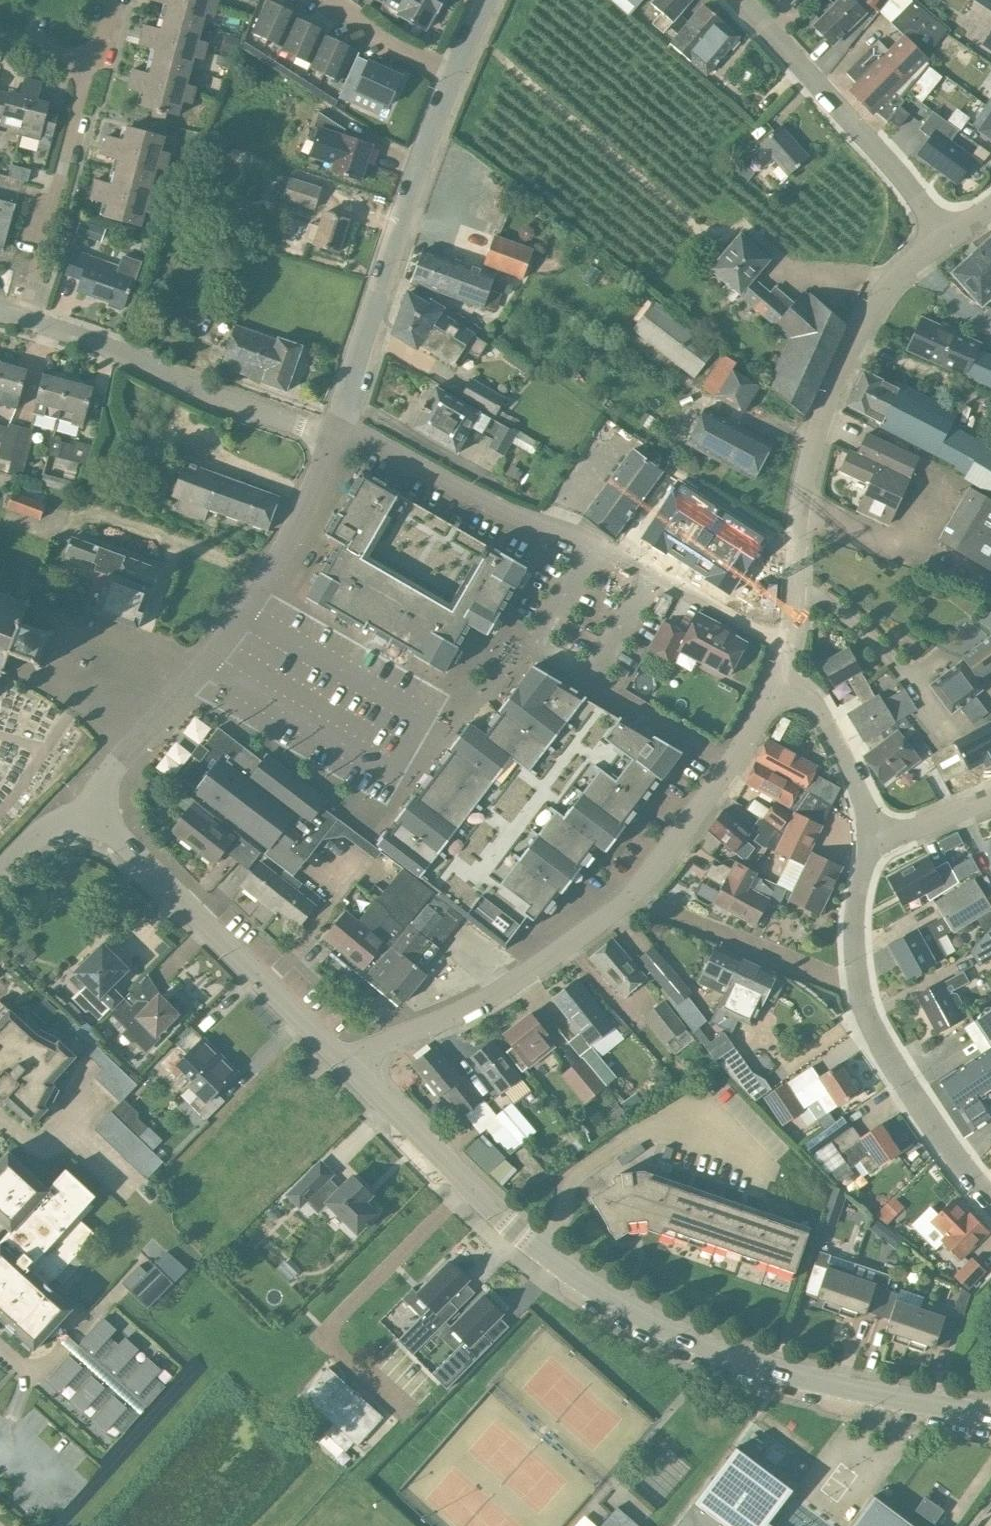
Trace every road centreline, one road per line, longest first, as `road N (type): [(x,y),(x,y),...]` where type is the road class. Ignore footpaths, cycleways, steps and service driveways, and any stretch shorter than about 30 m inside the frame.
road 1 (residential): [(790,644),(590,542),(484,501),(340,421)]
road 2 (tertiary): [(990,1412),(769,1368),(667,1333),(582,1284),(539,1245)]
road 3 (residential): [(790,644),(814,435),(871,308),(896,276),(947,238)]
road 4 (tertiary): [(95,815),(104,779),(248,609),(302,521),(335,440)]
road 5 (tertiary): [(340,421),(454,77)]
road 6 (residential): [(347,1067),(474,1003),(601,928),(633,899)]
road 7 (residential): [(335,440),(25,319)]
road 8 (residential): [(738,0),(905,180),(947,238)]
road 9 (residential): [(539,1245),(565,1211),(574,1184),(656,1132),(731,1132),(764,1155)]
road 10 (residential): [(633,899),(735,759),(779,679)]
road 11 (residential): [(25,319),(89,64)]
road 12 (tertiary): [(539,1245),(347,1067)]
road 13 (residential): [(990,1192),(893,1062),(858,981)]
road 14 (tertiary): [(268,986),(95,815)]
road 15 (residential): [(858,981),(633,899)]
road 16 (residential): [(876,834),(814,702),(779,679)]
road 17 (residential): [(268,986),(365,860)]
road 18 (residential): [(858,981),(855,908),(876,834)]
road 19 (residential): [(454,77),(334,0)]
road 20 (residential): [(876,834),(990,796)]

